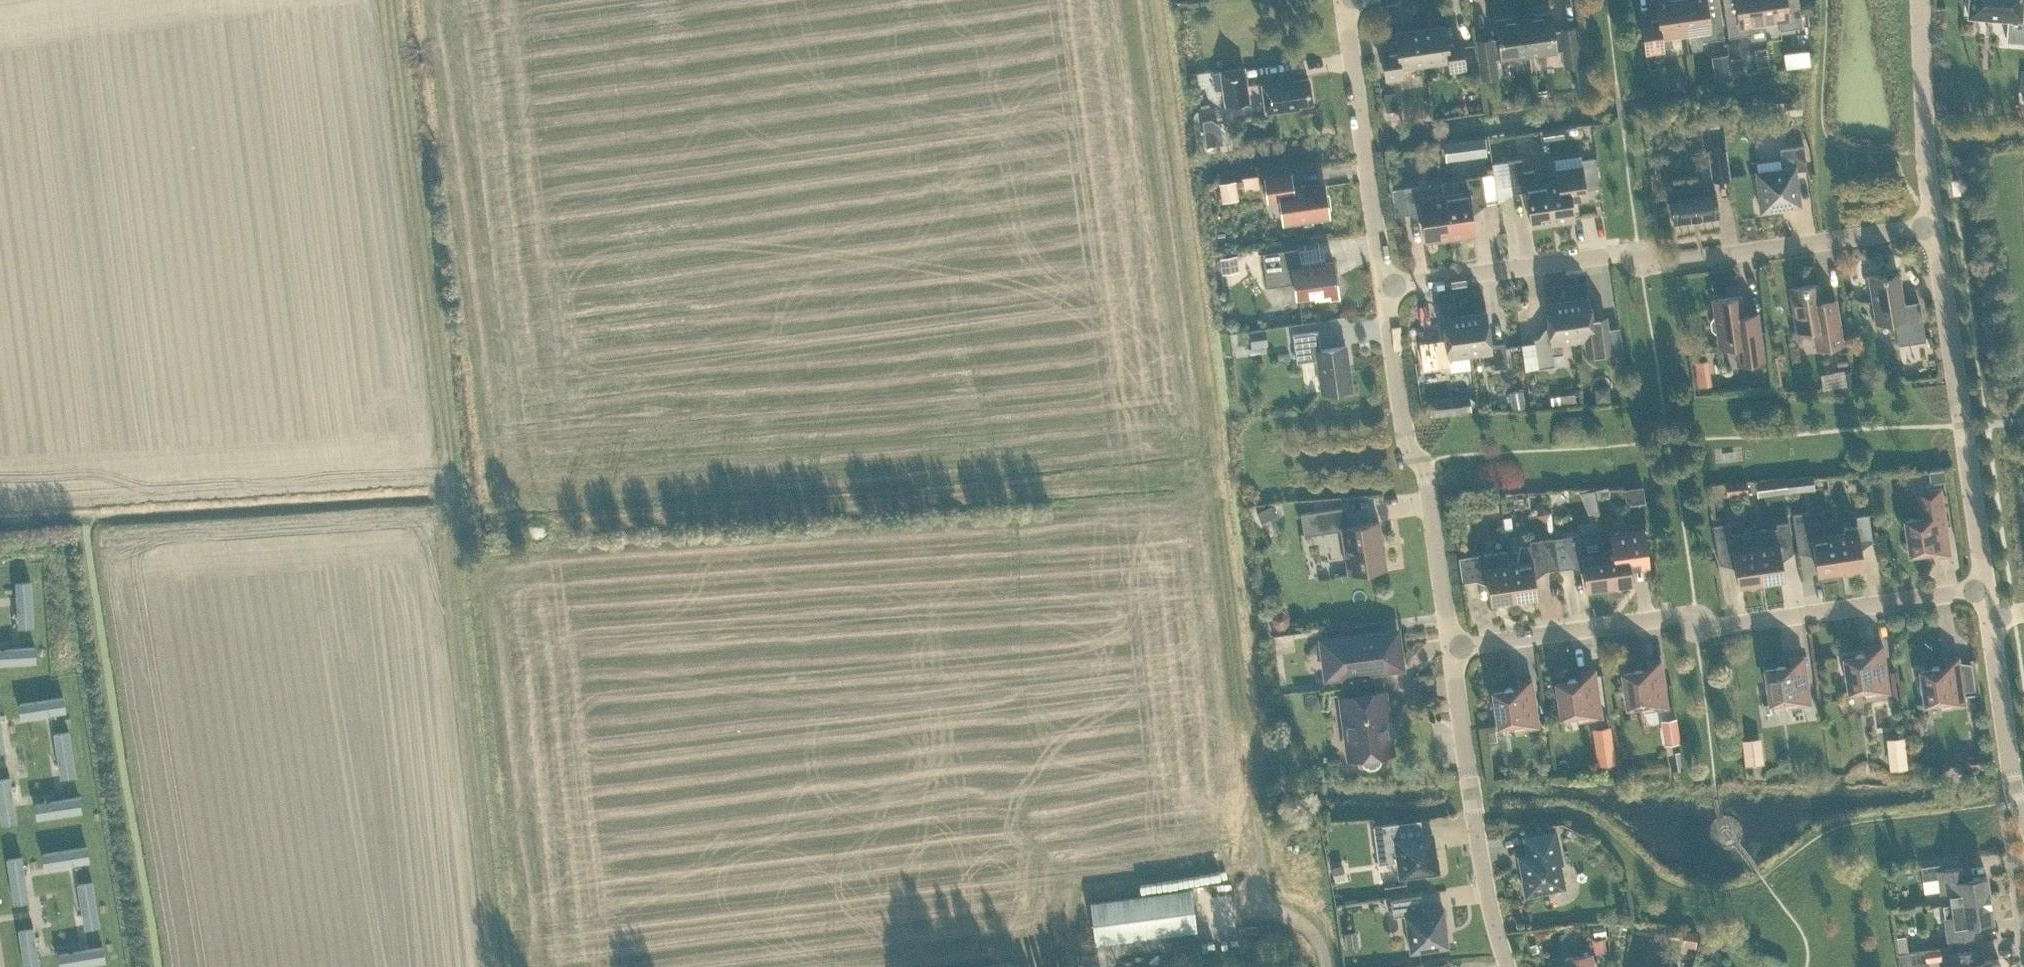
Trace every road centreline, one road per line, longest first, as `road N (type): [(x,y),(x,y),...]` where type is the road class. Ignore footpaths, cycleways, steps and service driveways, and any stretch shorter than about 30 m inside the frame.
road 1 (track): [(498,966),(453,604),(447,441),(388,0)]
road 2 (residential): [(1385,284),(1612,252),(1640,267),(1933,226)]
road 3 (residential): [(1452,650),(1678,614),(1722,624),(1984,590)]
road 4 (residential): [(1452,650),(1429,484),(1403,426),(1385,284)]
road 5 (residential): [(1984,590),(1933,226)]
road 6 (residential): [(1504,966),(1480,884),(1452,650)]
road 7 (residential): [(1385,284),(1346,0)]
road 8 (residential): [(1933,226),(1918,0)]
road 9 (residential): [(2023,813),(1988,616)]

